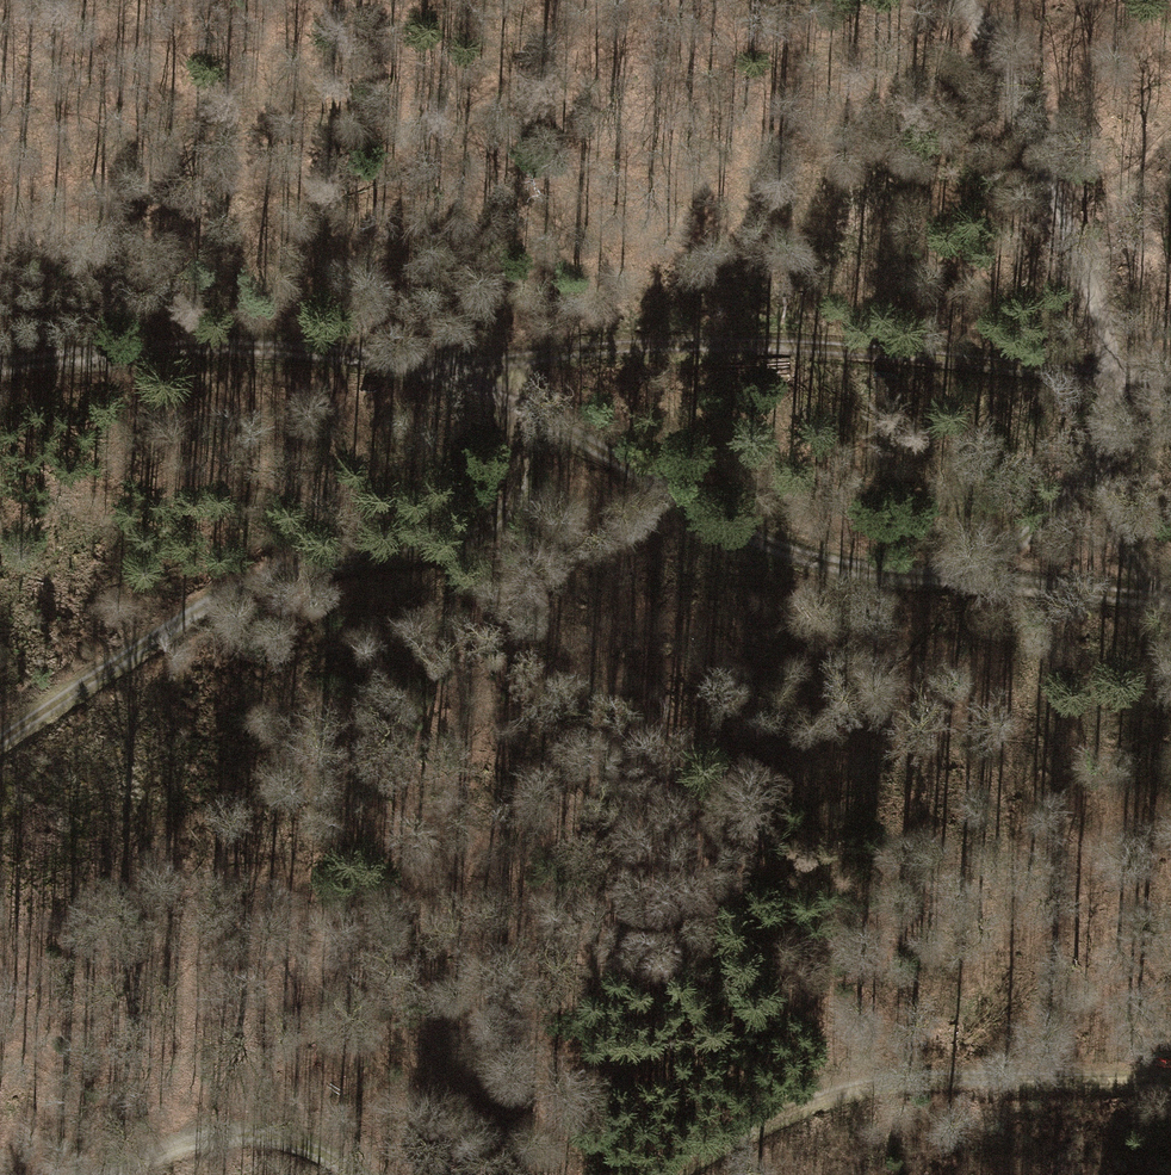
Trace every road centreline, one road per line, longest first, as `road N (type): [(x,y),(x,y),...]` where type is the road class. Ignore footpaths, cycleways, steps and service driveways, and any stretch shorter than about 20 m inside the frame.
road 1 (track): [(1170,385),(855,349),(624,334),(491,361),(526,433),(528,481),(493,527),(233,595),(0,736)]
road 2 (track): [(0,371),(147,350),(491,361),(580,440),(686,509),(820,562),(985,578)]
road 3 (track): [(985,578),(1092,477),(1114,380),(1094,287),(1048,167),(981,17),(964,0)]
road 4 (track): [(1170,1084),(907,1069),(773,1114),(670,1174)]
road 5 (track): [(352,1174),(257,1127),(181,1140),(90,1174)]
road 6 (track): [(985,578),(1170,596)]
road 7 (track): [(1092,477),(1145,592)]

